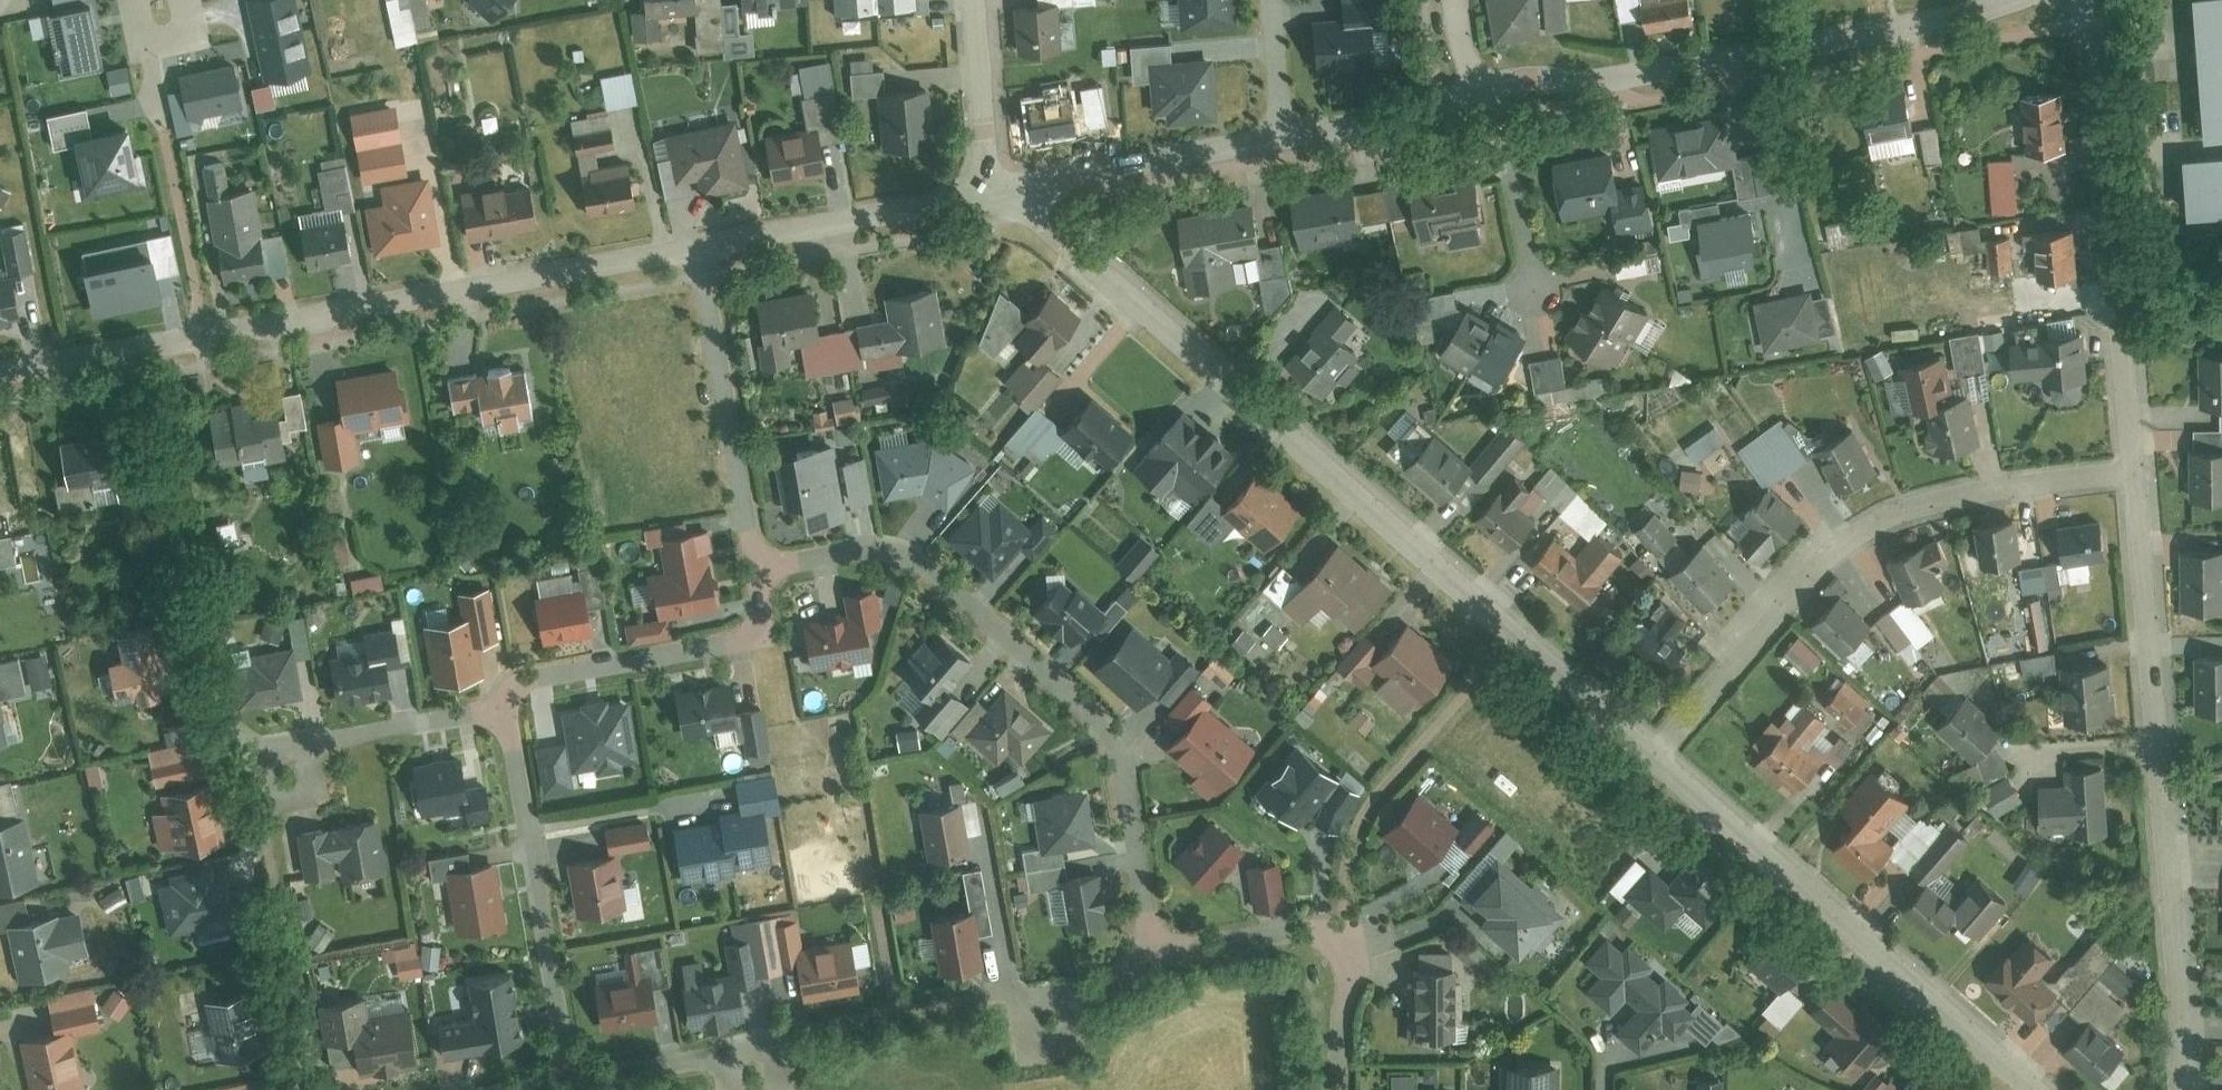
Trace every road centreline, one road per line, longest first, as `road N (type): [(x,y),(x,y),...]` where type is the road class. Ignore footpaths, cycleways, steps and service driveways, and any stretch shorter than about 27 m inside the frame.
road 1 (residential): [(987,194),(1034,215),(1655,742)]
road 2 (residential): [(0,368),(697,237)]
road 3 (residential): [(1160,948),(1114,744),(1070,682),(897,538),(756,561)]
road 4 (residential): [(2184,1089),(2135,468)]
road 5 (residential): [(2135,468),(1983,484),(1811,563),(1655,742)]
road 6 (residential): [(1655,742),(2041,1089)]
road 7 (residential): [(1497,97),(1976,0)]
road 8 (residential): [(2135,468),(2083,0)]
road 9 (residential): [(503,691),(582,1071)]
road 10 (residential): [(756,561),(769,633),(503,691)]
road 11 (residential): [(1327,1089),(1349,966),(1338,935),(1314,922),(1160,948)]
road 12 (residential): [(697,237),(756,561)]
road 13 (residential): [(987,194),(1283,133)]
road 14 (residential): [(697,237),(987,194)]
road 15 (residential): [(503,691),(477,713),(303,745),(283,770)]
road 16 (residential): [(1283,133),(1497,97)]
road 17 (residential): [(1497,97),(1527,296)]
road 18 (residential): [(973,0),(987,194)]
road 19 (residential): [(1160,948),(1081,986),(996,998)]
road 20 (residential): [(582,1071),(723,1050)]
road 21 (residential): [(1271,0),(1283,133)]

